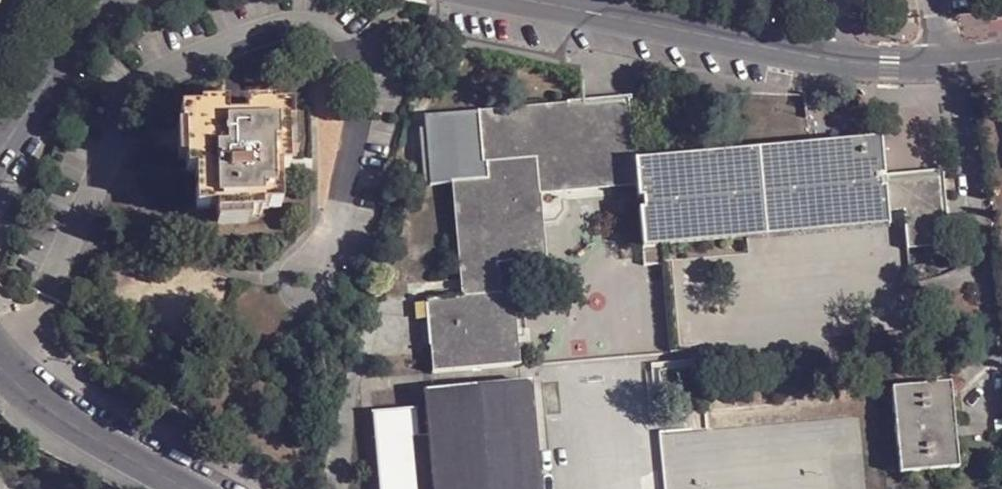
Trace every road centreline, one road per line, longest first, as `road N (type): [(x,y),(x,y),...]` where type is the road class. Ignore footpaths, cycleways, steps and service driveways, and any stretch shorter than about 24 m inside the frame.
road 1 (residential): [(528,0),(840,61),(1001,56)]
road 2 (tertiary): [(0,363),(58,417),(182,488)]
road 3 (residential): [(0,152),(104,0)]

